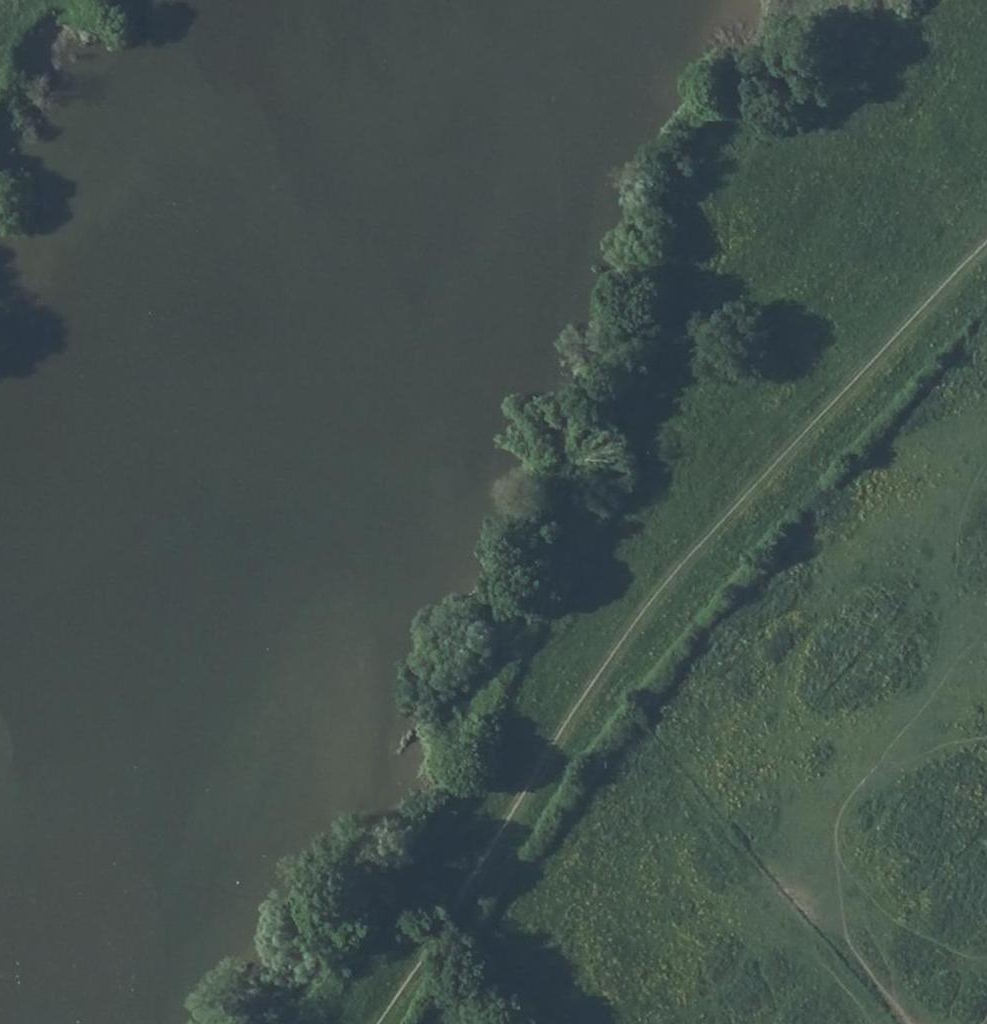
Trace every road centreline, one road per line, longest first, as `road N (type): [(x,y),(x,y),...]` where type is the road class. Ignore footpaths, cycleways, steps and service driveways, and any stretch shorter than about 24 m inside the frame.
road 1 (track): [(388,1023),(607,708),(986,284)]

